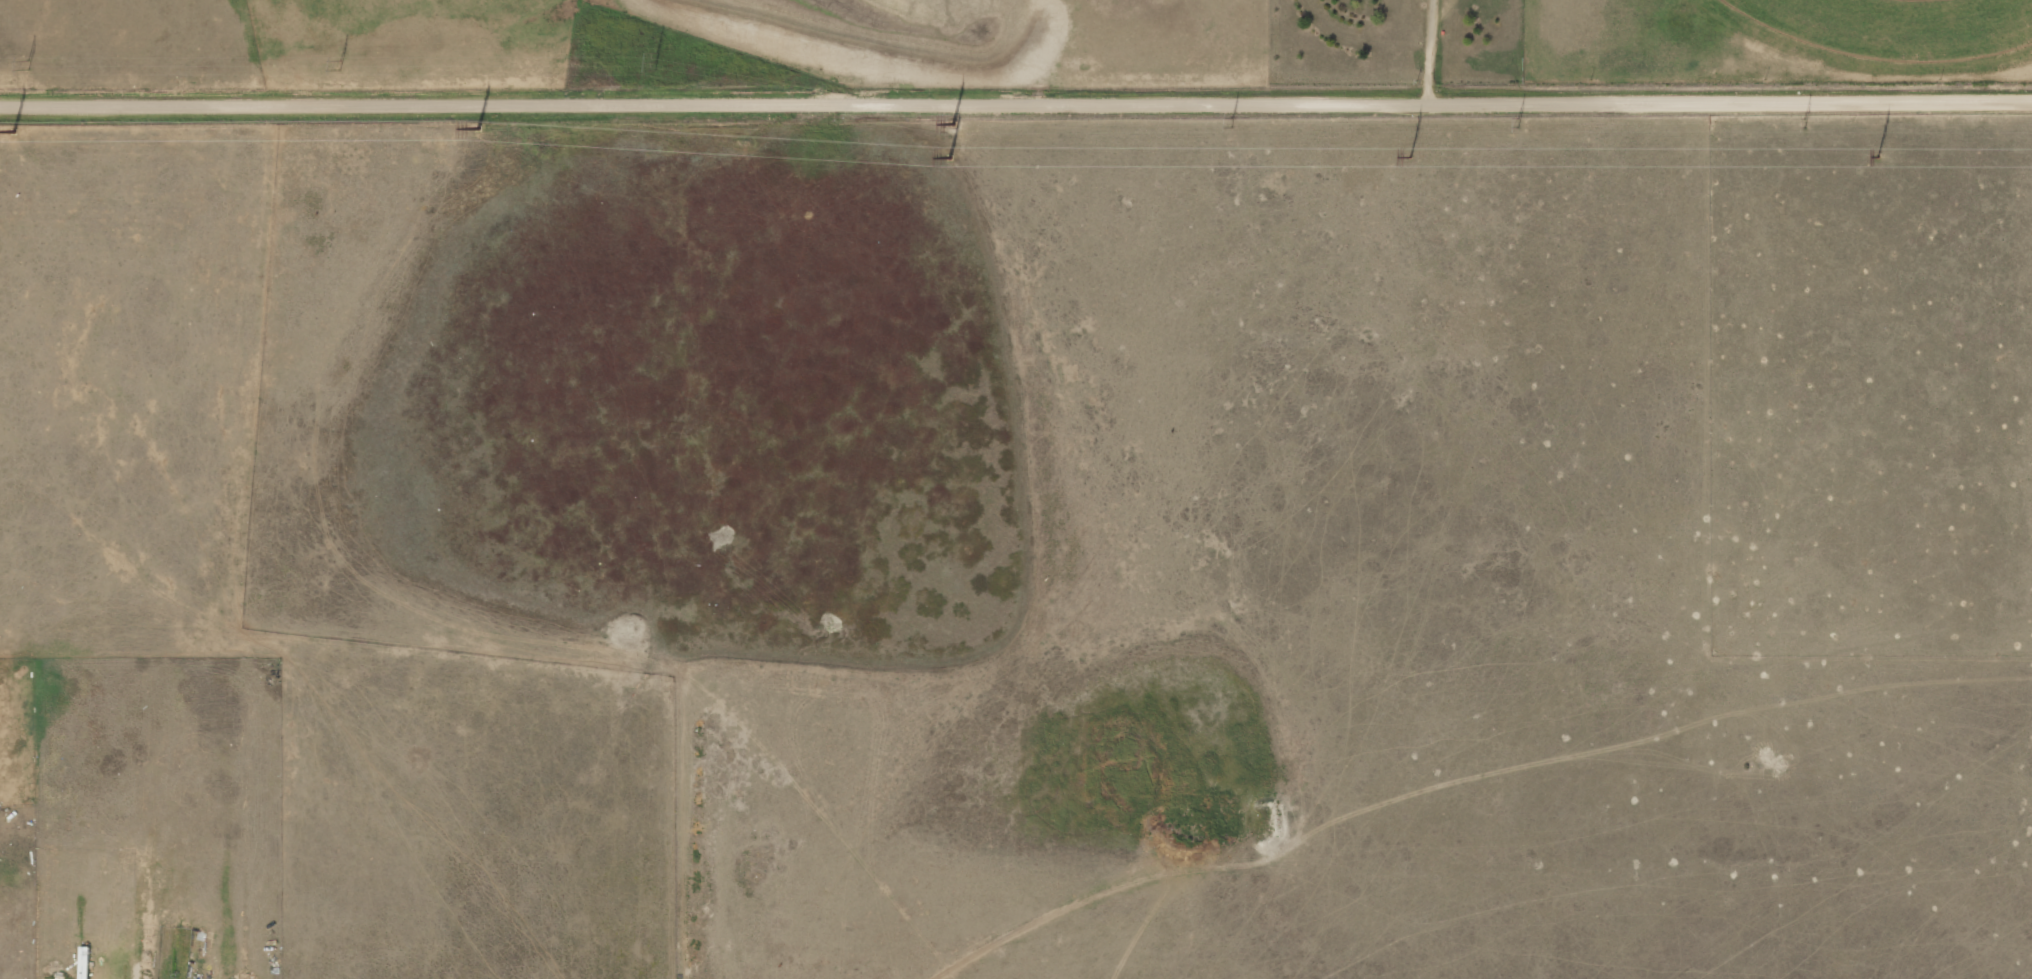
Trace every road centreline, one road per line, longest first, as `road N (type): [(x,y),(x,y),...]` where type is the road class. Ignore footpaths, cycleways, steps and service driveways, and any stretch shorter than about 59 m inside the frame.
road 1 (residential): [(0,105),(2031,99)]

